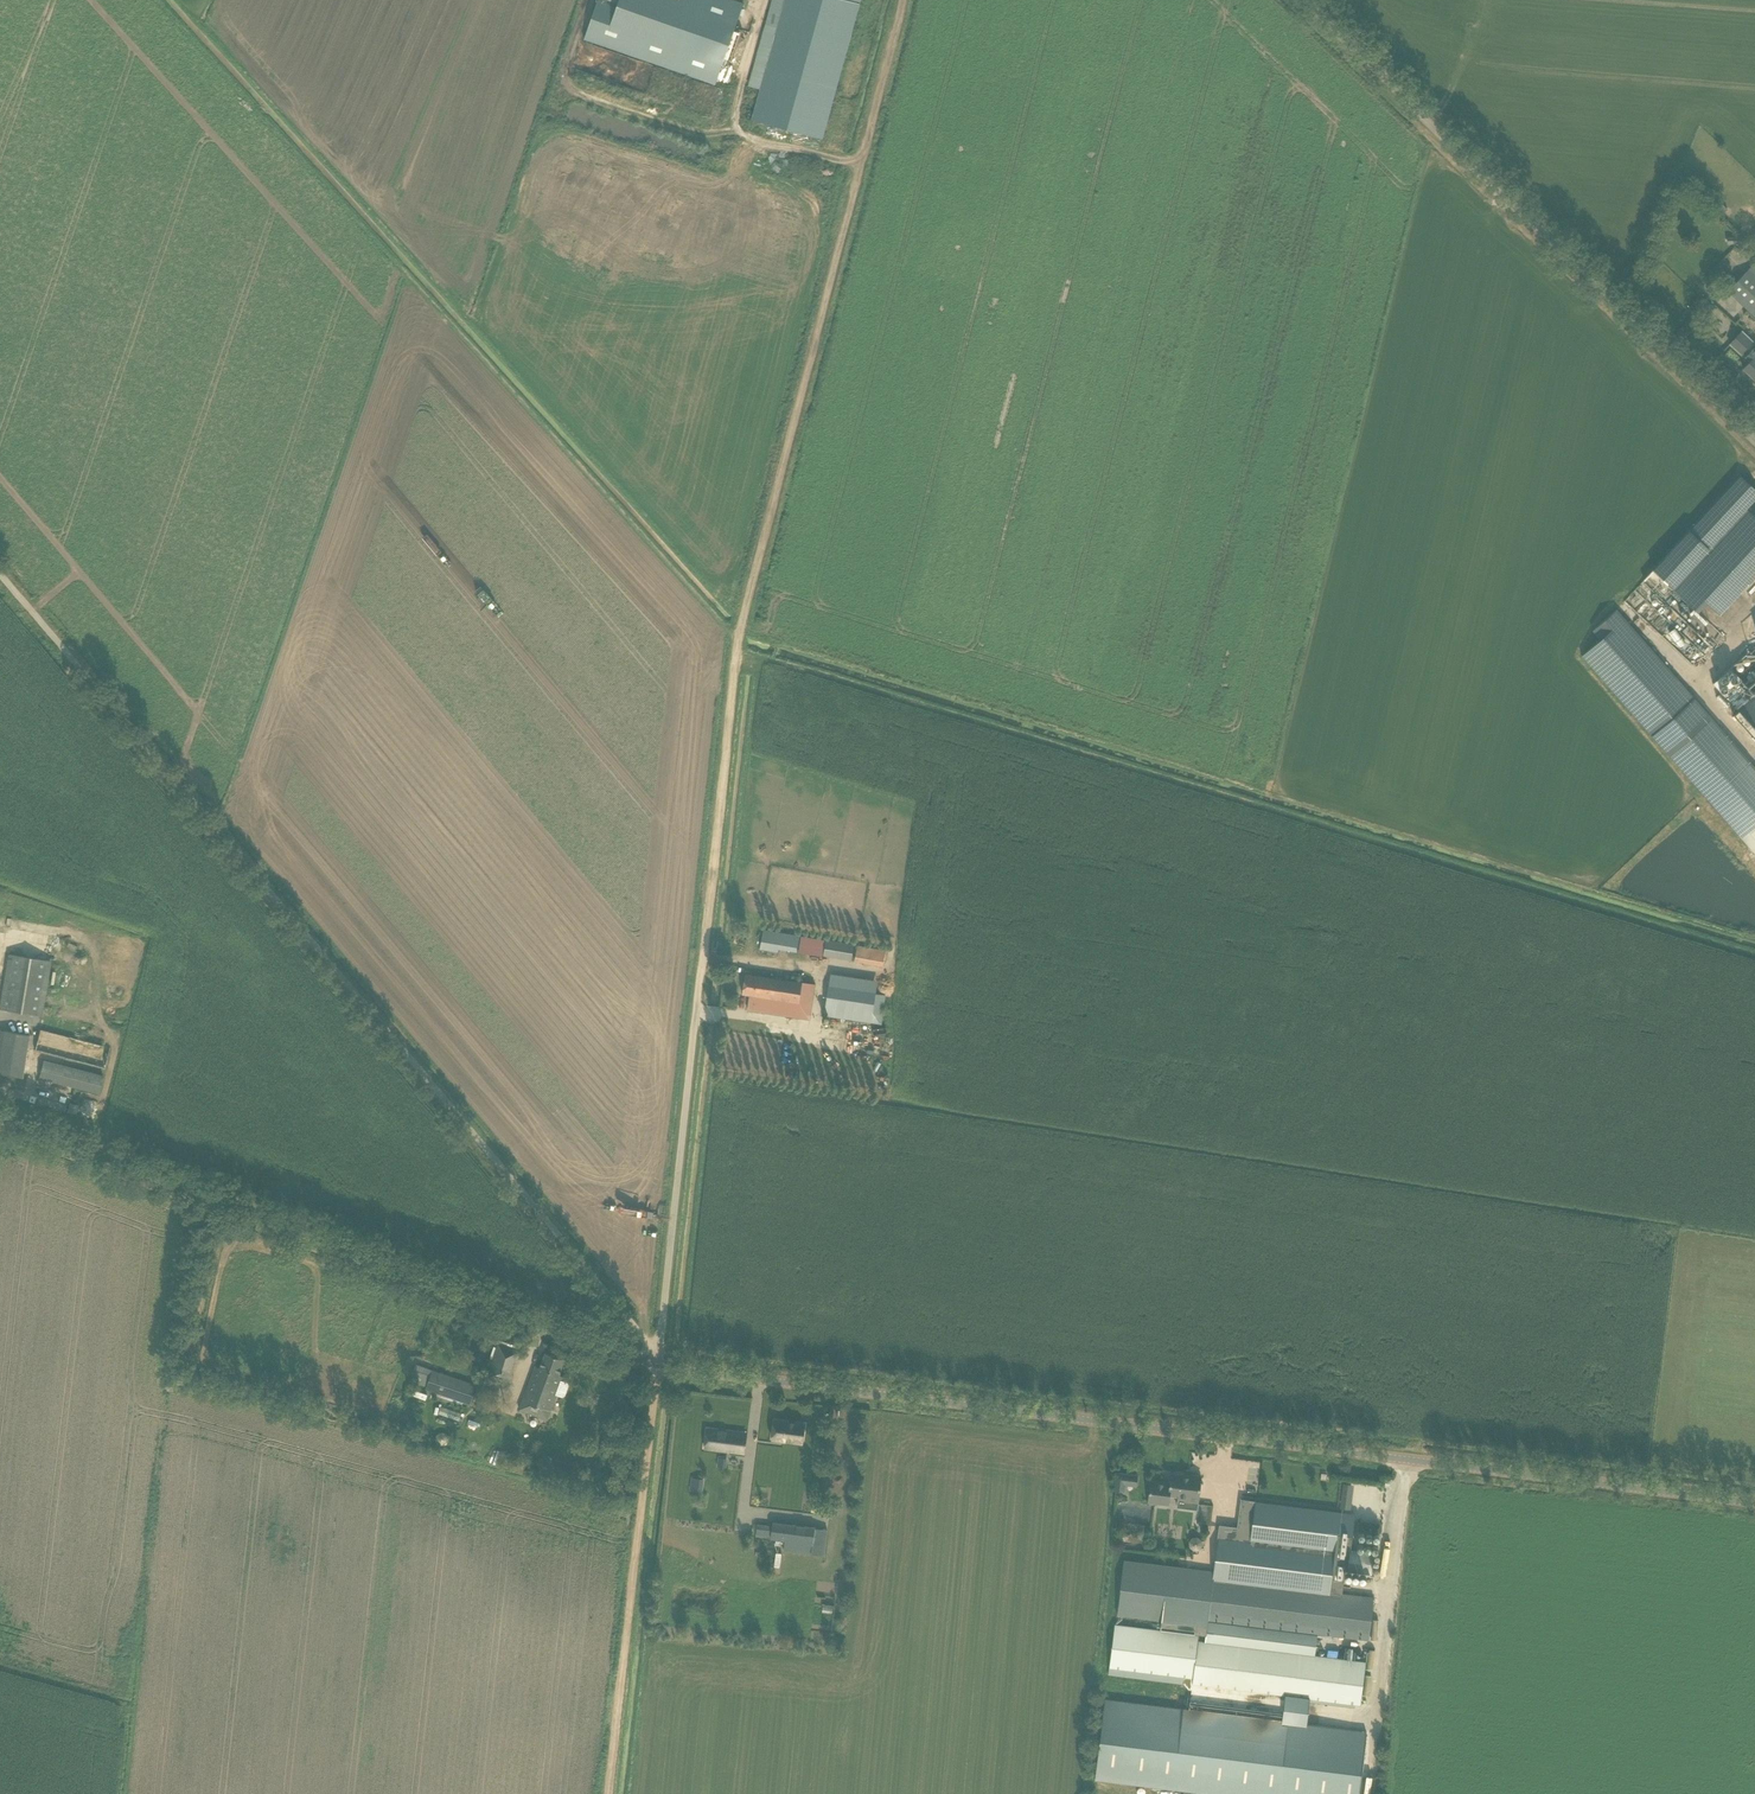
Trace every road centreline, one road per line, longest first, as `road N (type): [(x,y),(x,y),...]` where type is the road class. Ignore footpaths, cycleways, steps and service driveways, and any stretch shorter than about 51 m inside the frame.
road 1 (unclassified): [(1754,1503),(662,1368)]
road 2 (track): [(21,599),(662,1368)]
road 3 (track): [(701,970),(739,631),(905,0)]
road 4 (unclassified): [(662,1368),(0,1123)]
road 5 (unclassified): [(1754,440),(1310,0)]
road 6 (track): [(610,1793),(662,1368)]
road 7 (unclassified): [(662,1368),(701,970)]

